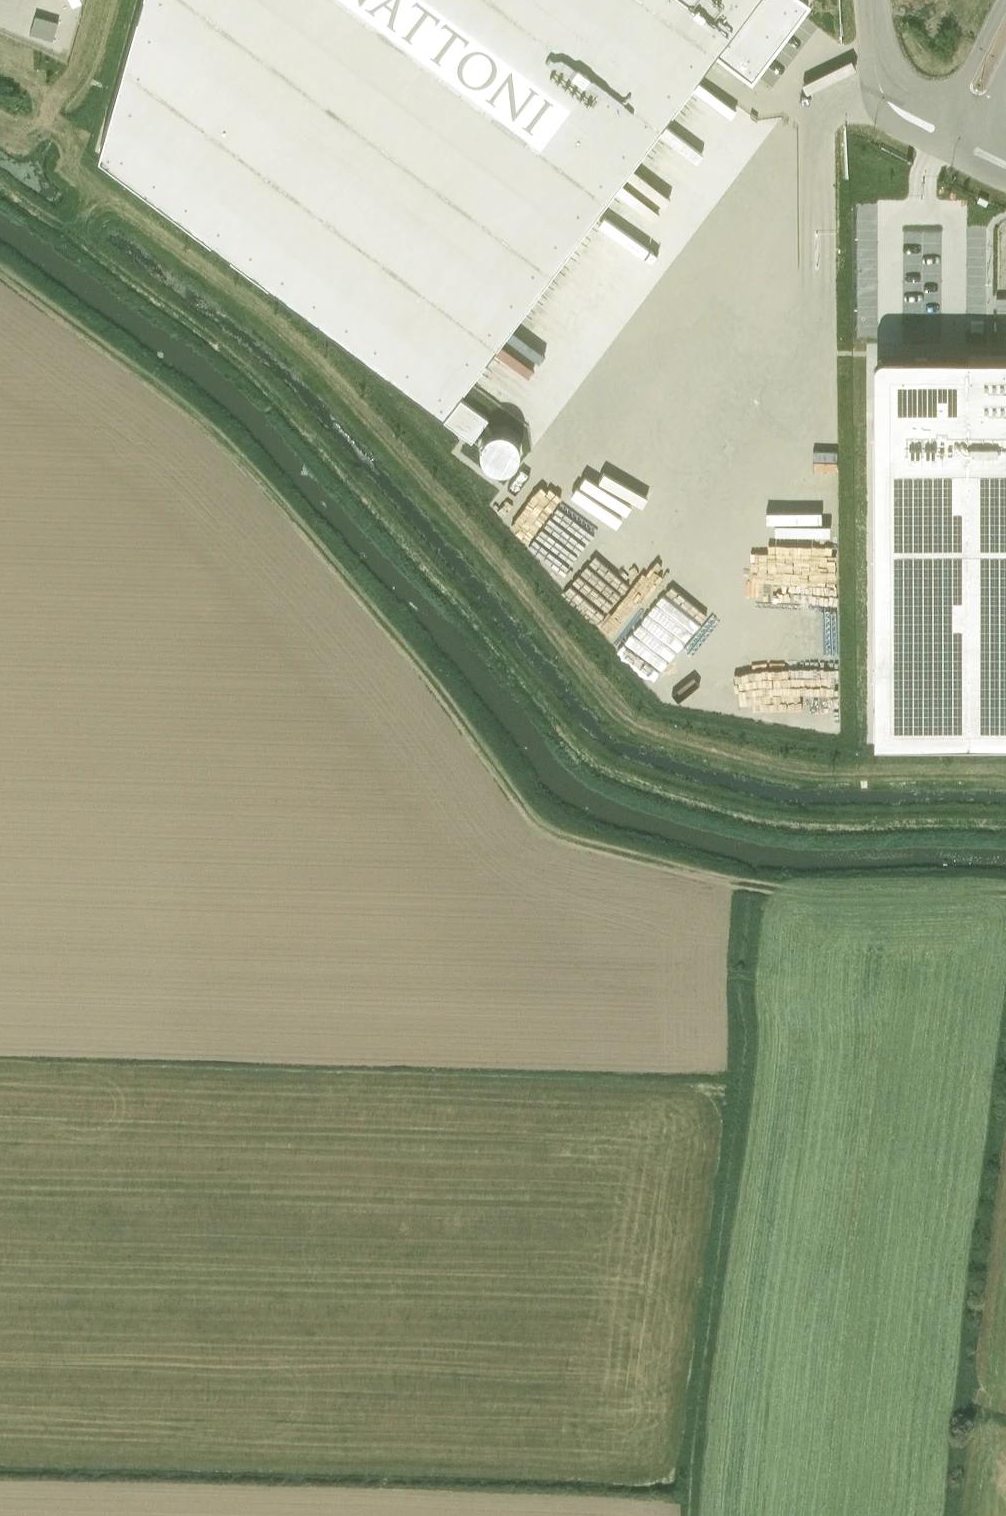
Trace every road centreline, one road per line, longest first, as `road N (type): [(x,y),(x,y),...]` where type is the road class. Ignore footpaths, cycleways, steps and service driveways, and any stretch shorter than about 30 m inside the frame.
road 1 (track): [(733,972),(789,983),(813,1022),(752,1515)]
road 2 (unclassified): [(866,0),(870,55),(892,108),(937,133)]
road 3 (unclassified): [(1005,0),(937,133)]

